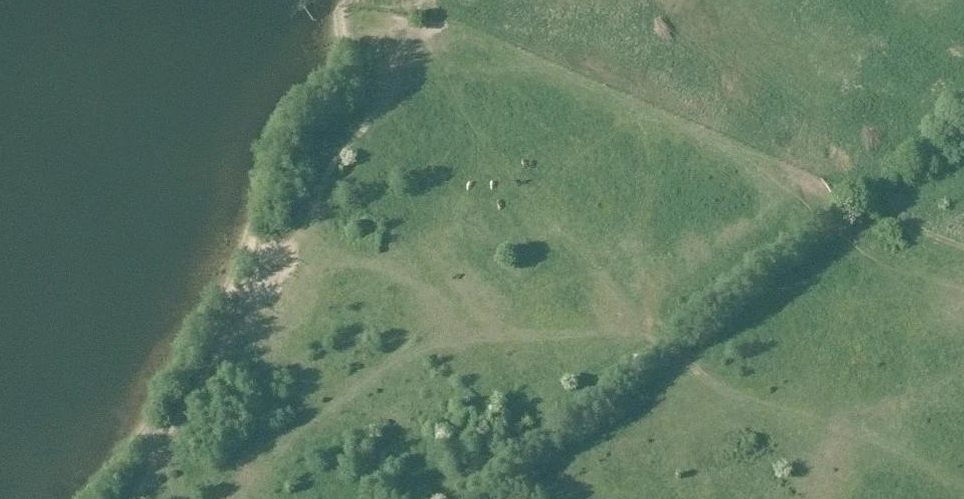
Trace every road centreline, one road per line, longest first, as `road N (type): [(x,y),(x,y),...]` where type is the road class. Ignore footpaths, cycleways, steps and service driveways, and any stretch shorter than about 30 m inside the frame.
road 1 (track): [(402,27),(447,47),(458,99),(483,147),(692,372),(750,402),(894,448),(963,487)]
road 2 (track): [(640,316),(574,336),(428,346),(290,440),(242,498)]
road 3 (track): [(855,433),(877,413),(963,374)]

